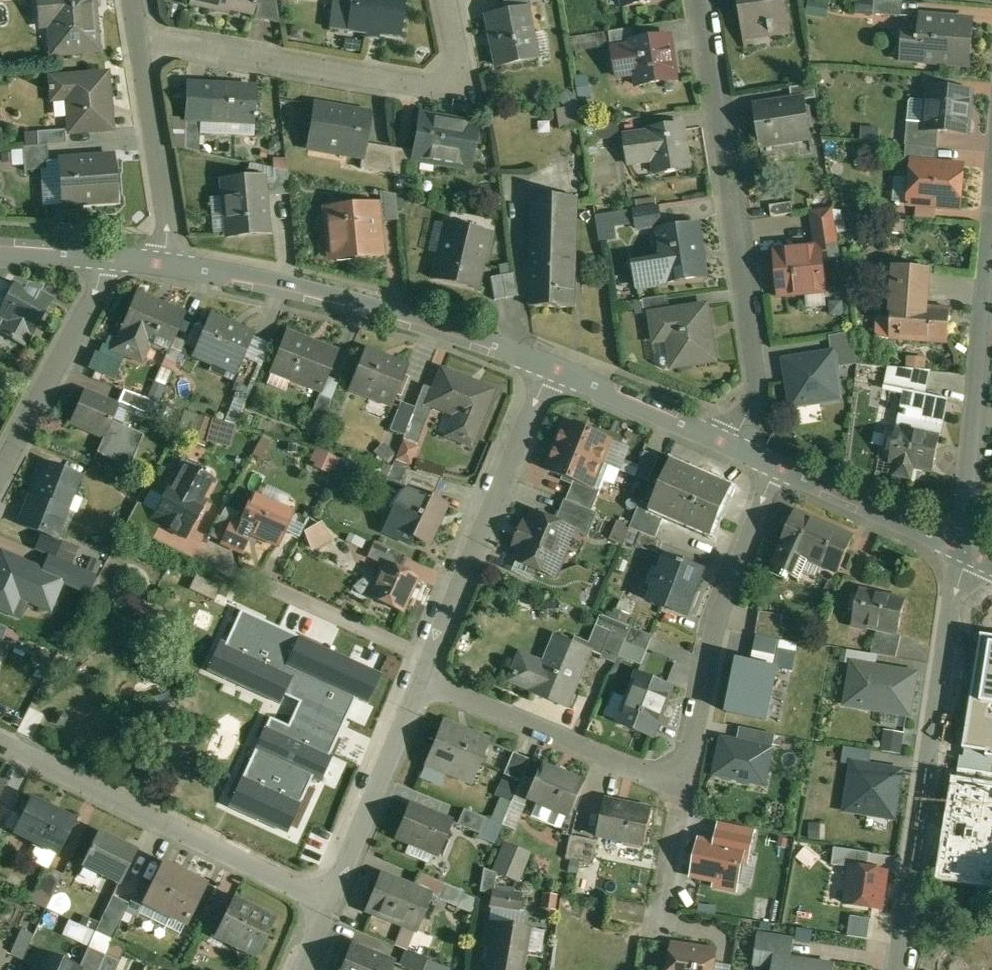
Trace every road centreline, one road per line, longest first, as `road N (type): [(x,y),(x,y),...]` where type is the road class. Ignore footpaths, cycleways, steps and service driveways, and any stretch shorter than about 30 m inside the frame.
road 1 (residential): [(419,675),(657,774),(676,769),(692,742),(717,622),(775,467)]
road 2 (residential): [(735,448),(756,392),(755,367),(697,0)]
road 3 (residential): [(898,969),(963,547)]
road 4 (residential): [(550,366),(416,320),(164,264)]
road 5 (residential): [(142,40),(430,88),(459,58),(447,0)]
road 6 (residential): [(0,744),(326,906)]
road 7 (residential): [(963,547),(991,210)]
road 8 (residential): [(419,675),(550,366)]
road 9 (residential): [(326,906),(419,675)]
road 10 (residential): [(0,475),(98,289),(103,257)]
road 11 (residential): [(164,264),(167,230),(142,40)]
road 12 (residential): [(963,547),(775,467)]
road 13 (residential): [(735,448),(550,366)]

